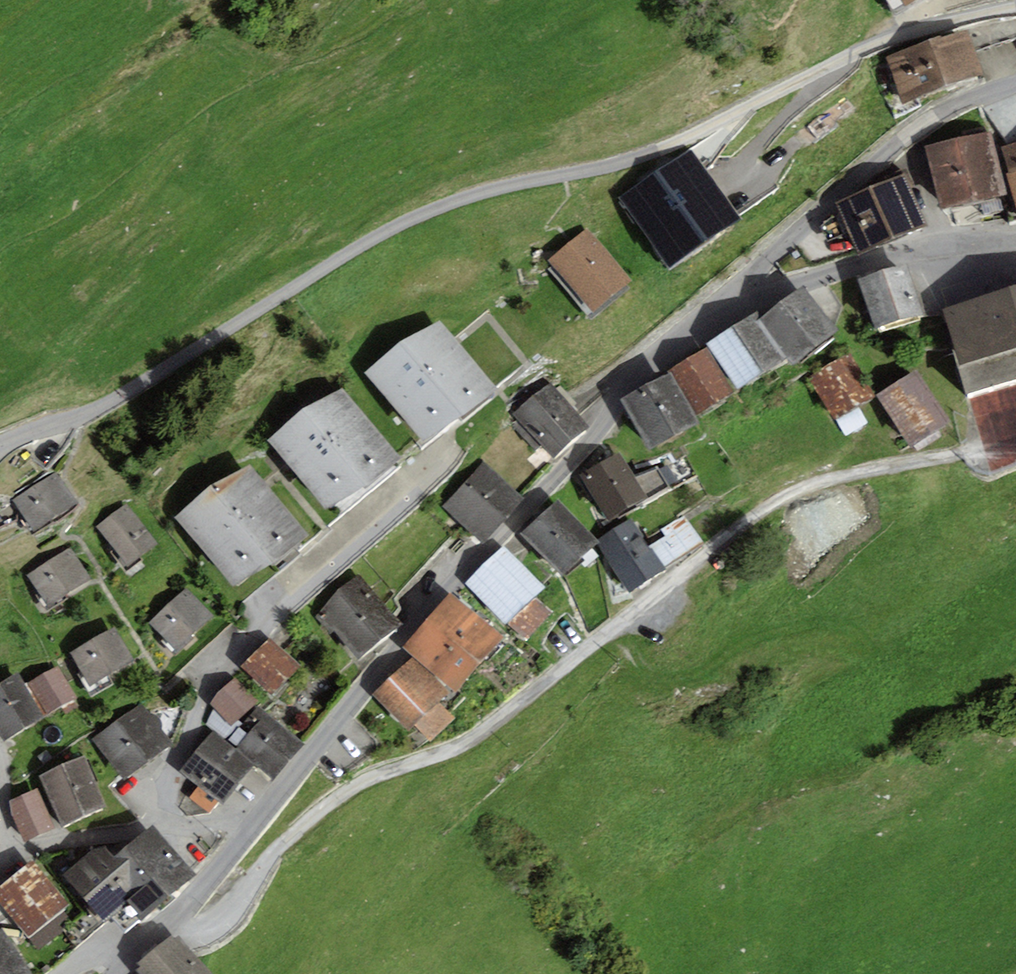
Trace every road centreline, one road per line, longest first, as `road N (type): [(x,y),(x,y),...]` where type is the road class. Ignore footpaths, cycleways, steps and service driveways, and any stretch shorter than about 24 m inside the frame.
road 1 (residential): [(0,445),(134,388),(374,237),(439,206),(653,150),(864,48),(1015,5)]
road 2 (residential): [(175,919),(201,925),(229,907),(303,823),(362,780),(468,742),(782,499),(980,442)]
road 3 (tertiary): [(255,823),(432,607),(590,441),(624,390),(713,315)]
road 4 (residential): [(162,819),(213,672),(250,626),(453,446)]
road 5 (residential): [(1015,83),(959,103),(910,133),(713,315)]
road 6 (tertiary): [(713,315),(790,284),(918,249),(1015,238)]
road 7 (residential): [(0,854),(36,853),(162,819)]
road 8 (tertiary): [(175,919),(255,823)]

